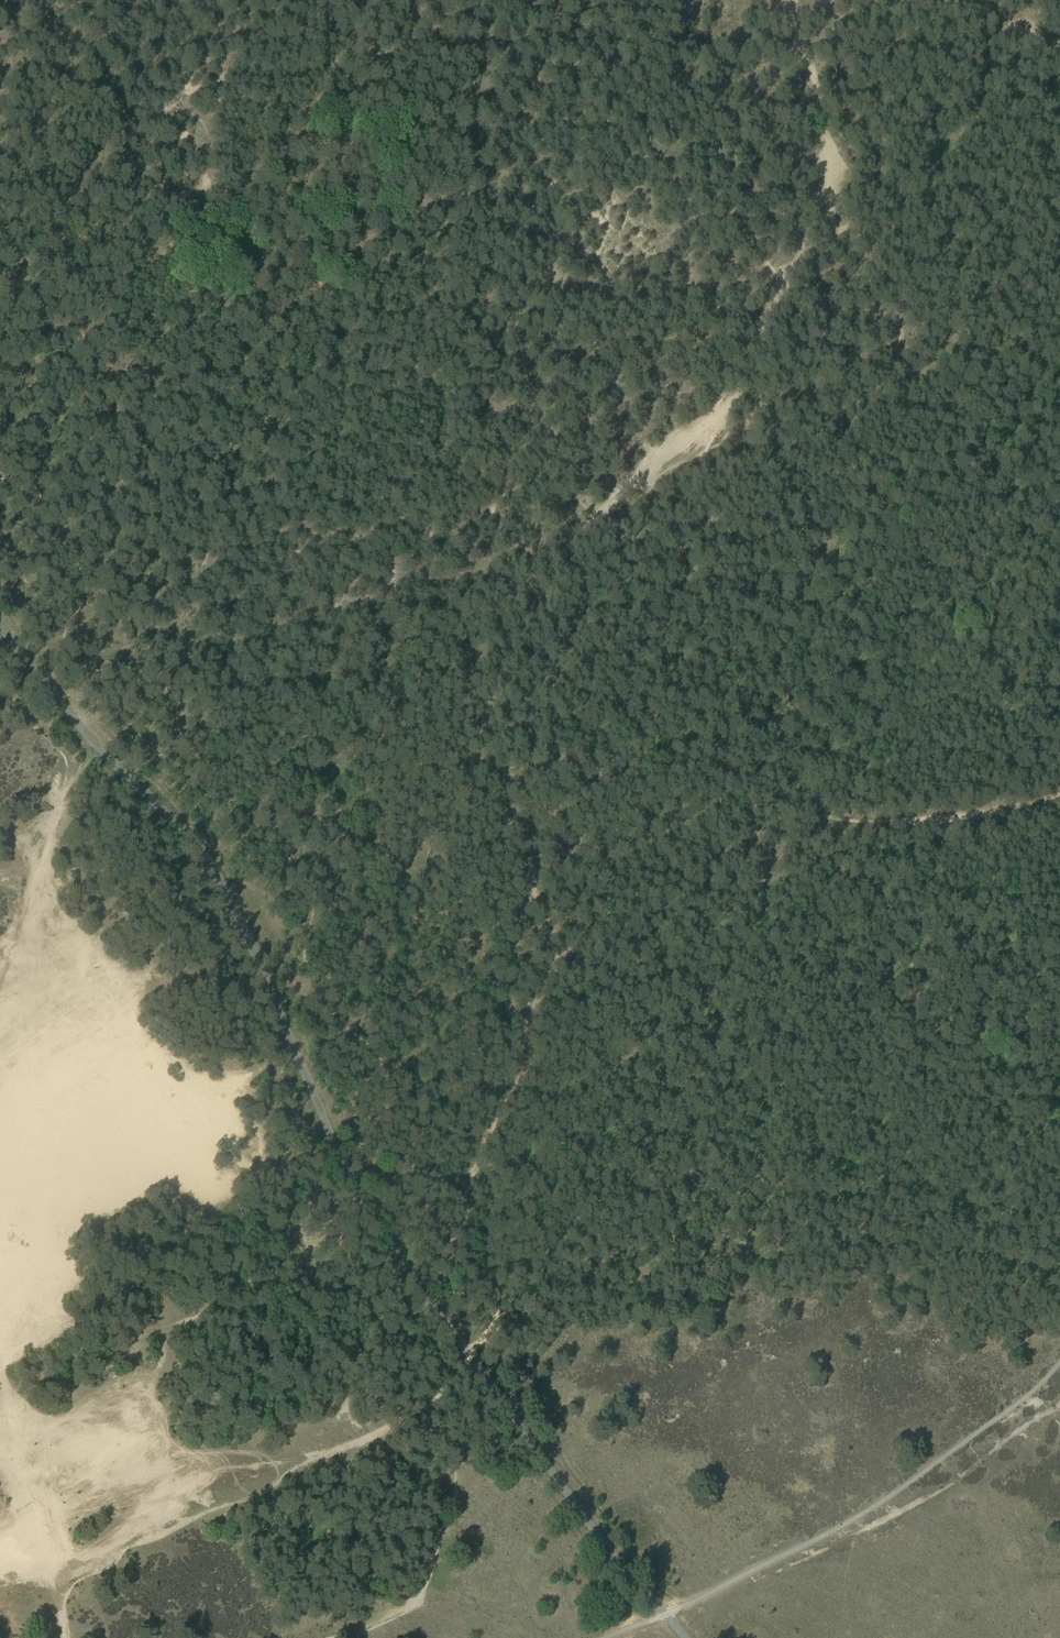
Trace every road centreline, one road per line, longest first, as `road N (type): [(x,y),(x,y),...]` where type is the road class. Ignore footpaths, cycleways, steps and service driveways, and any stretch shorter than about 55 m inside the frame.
road 1 (track): [(1059,795),(903,822),(834,820),(791,807),(730,813),(700,845),(598,916),(556,960),(535,1001),(530,1065),(496,1115),(452,1242)]
road 2 (track): [(427,1408),(460,1497),(411,1603),(345,1637)]
road 3 (track): [(1059,49),(942,0)]

